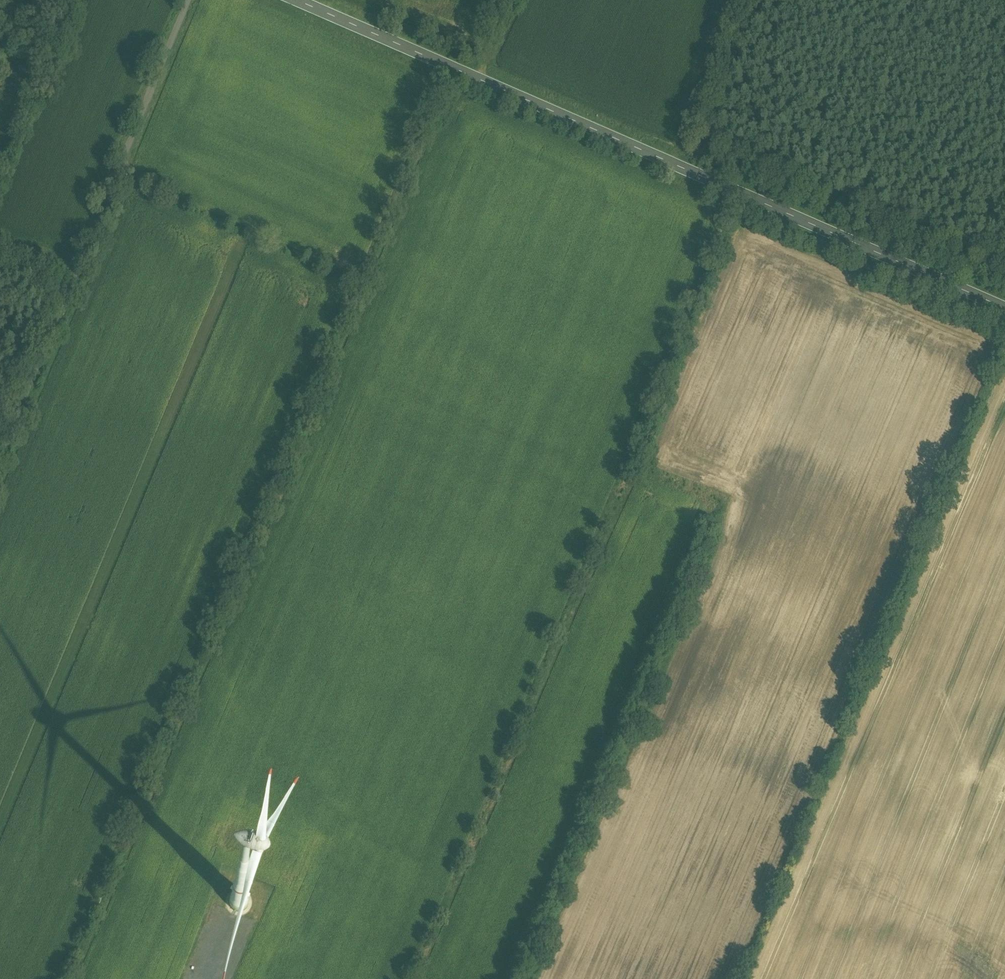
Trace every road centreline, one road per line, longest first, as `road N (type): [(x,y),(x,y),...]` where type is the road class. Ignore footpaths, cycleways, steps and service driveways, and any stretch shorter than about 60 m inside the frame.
road 1 (secondary): [(293,0),(1004,309)]
road 2 (unclassified): [(0,452),(189,0)]

